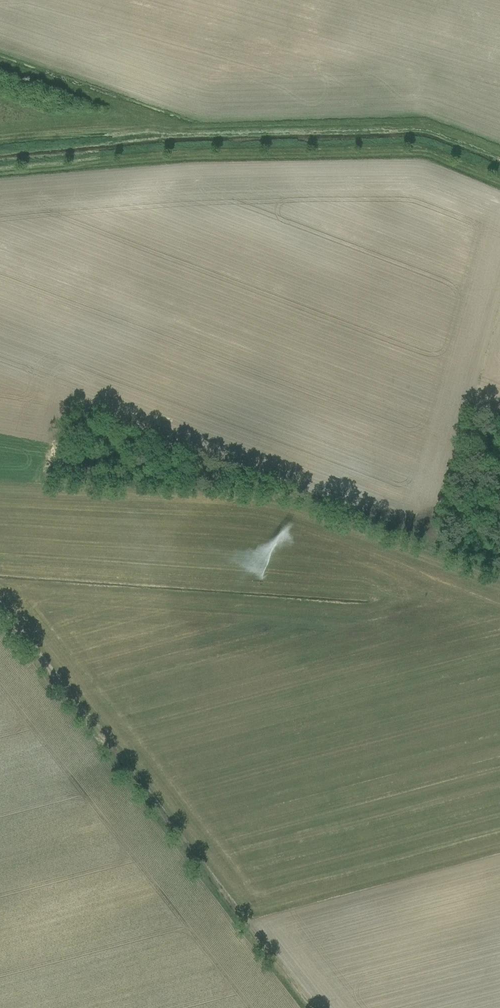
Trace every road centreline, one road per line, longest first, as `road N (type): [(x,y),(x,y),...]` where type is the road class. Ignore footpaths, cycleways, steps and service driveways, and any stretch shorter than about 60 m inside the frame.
road 1 (track): [(0,604),(310,1007)]

